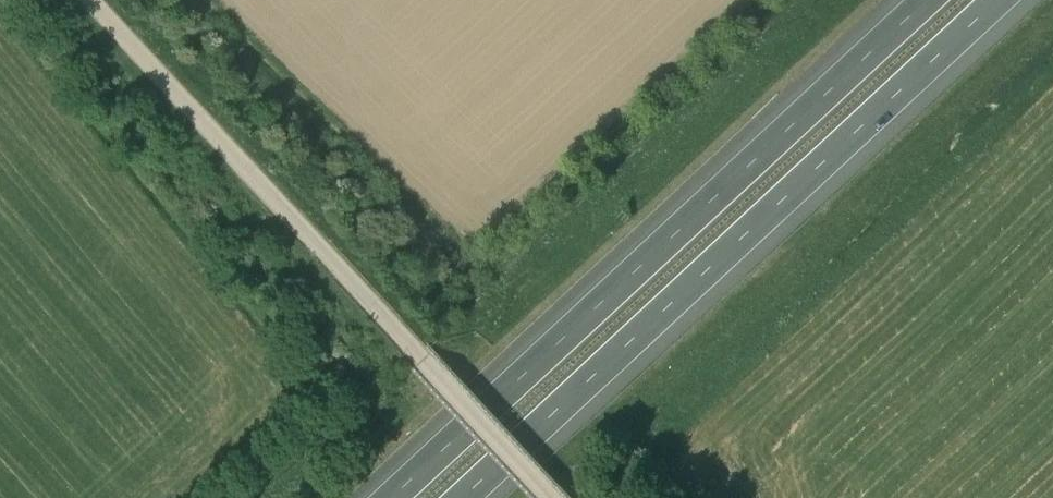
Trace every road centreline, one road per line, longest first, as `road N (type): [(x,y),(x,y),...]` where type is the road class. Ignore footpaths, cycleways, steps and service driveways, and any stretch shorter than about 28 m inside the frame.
road 1 (motorway): [(464,497),(1002,0)]
road 2 (motorway): [(926,0),(391,497)]
road 3 (unclassified): [(549,497),(92,0)]

